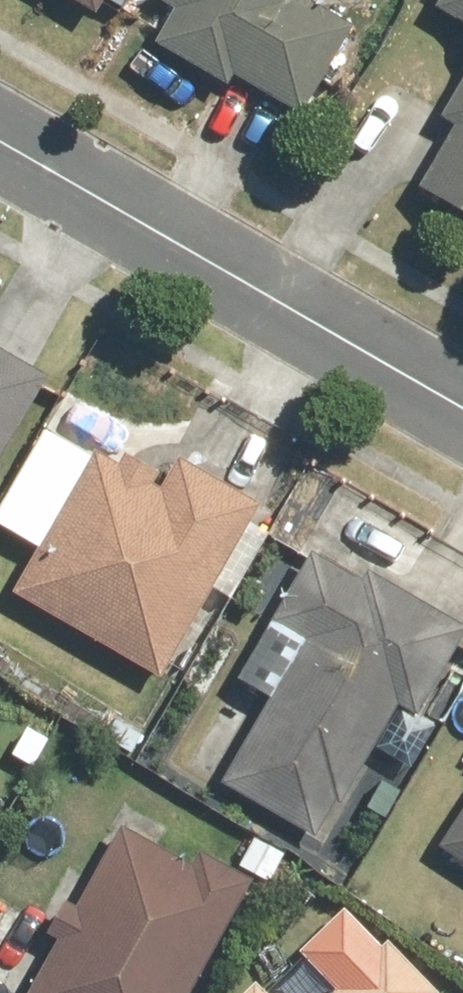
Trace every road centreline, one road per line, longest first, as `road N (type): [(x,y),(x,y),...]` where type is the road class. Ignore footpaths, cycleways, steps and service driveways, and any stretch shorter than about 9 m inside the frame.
road 1 (residential): [(462,409),(0,146)]

